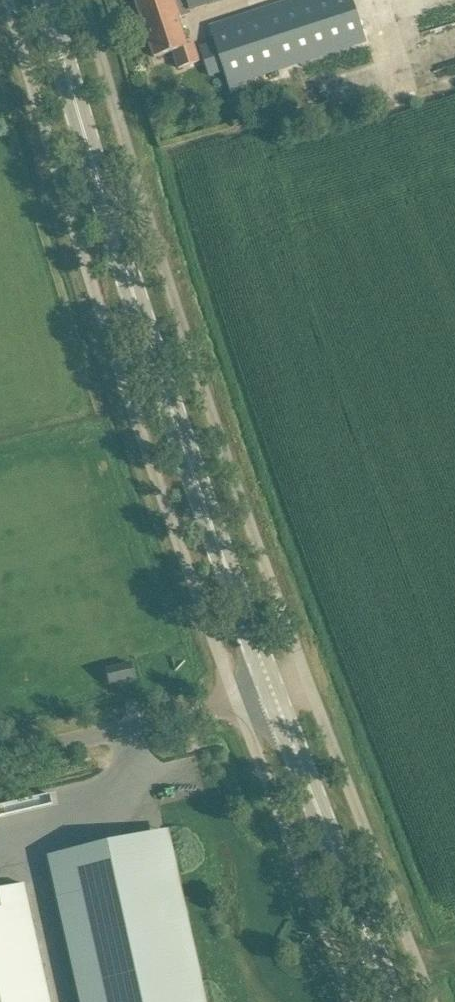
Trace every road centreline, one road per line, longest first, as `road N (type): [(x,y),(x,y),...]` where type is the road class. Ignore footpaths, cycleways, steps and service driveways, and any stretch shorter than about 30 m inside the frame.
road 1 (unclassified): [(238,704),(117,364),(10,0)]
road 2 (primary): [(274,695),(105,203),(48,0)]
road 3 (unclassified): [(310,684),(229,463),(86,0)]
road 4 (unclassified): [(433,1001),(310,684)]
road 5 (primary): [(393,1001),(274,695)]
road 6 (unclassified): [(354,1001),(238,704)]
road 7 (unclassified): [(0,756),(238,704)]

